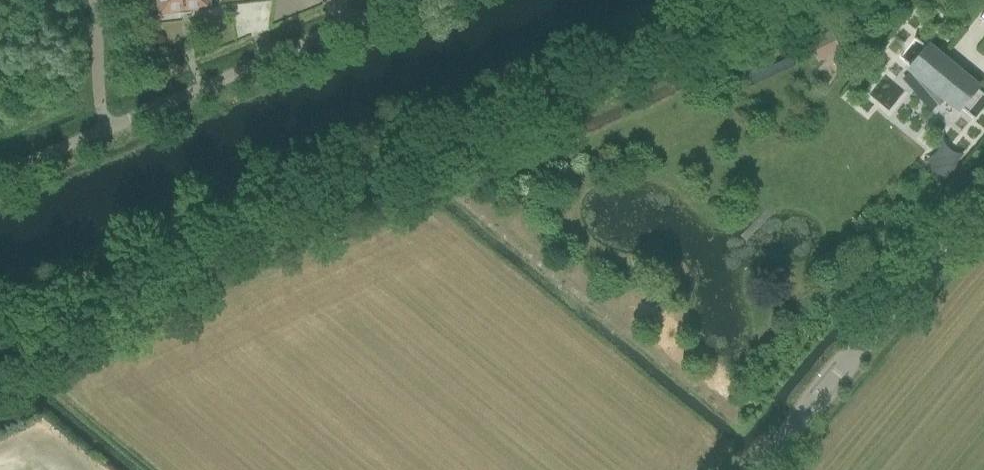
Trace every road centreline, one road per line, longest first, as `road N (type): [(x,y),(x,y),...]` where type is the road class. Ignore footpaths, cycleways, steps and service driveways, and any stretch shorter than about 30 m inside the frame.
road 1 (unclassified): [(757,469),(983,197)]
road 2 (residential): [(109,129),(423,0)]

